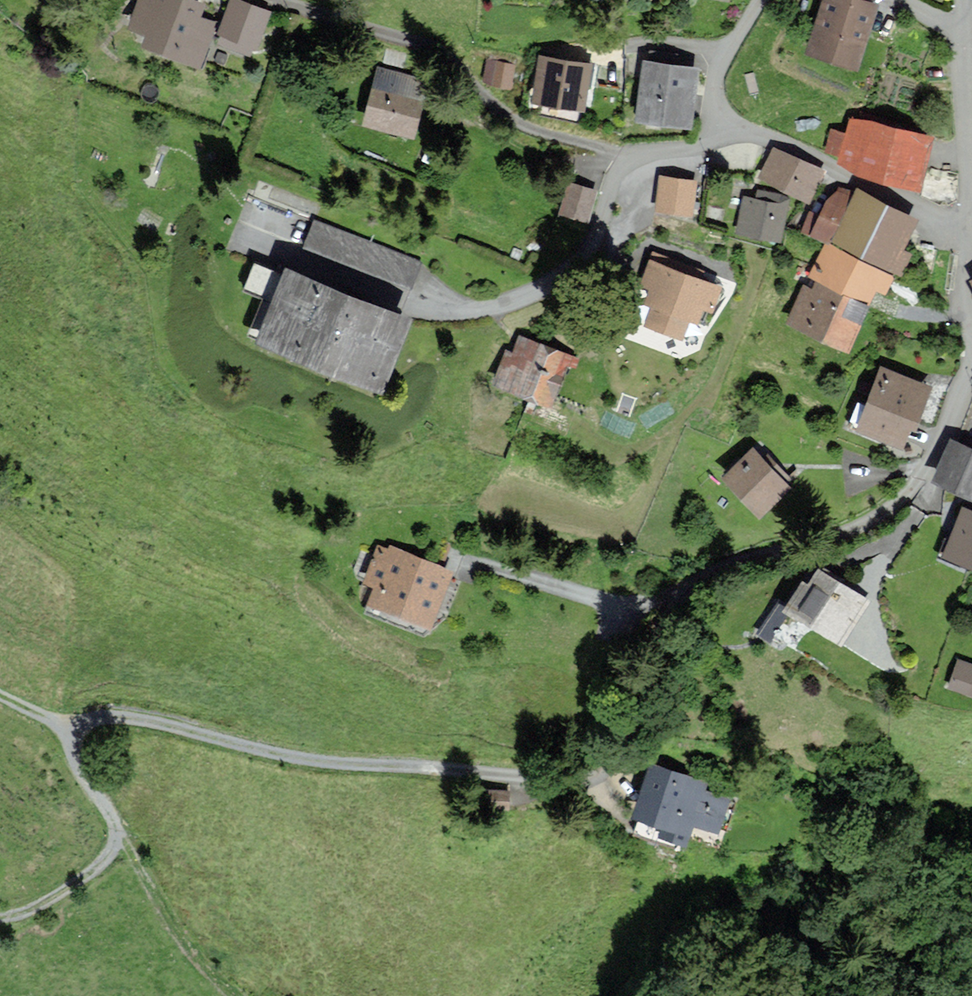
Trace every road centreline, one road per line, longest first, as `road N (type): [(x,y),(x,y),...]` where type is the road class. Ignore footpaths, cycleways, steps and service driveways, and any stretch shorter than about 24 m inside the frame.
road 1 (track): [(232,995),(205,975),(165,918),(76,764),(76,741),(91,723),(184,725),(325,764),(478,768),(532,786),(599,791),(621,755),(665,611)]
road 2 (residential): [(469,560),(665,611),(839,540),(908,495),(971,371)]
road 3 (residential): [(716,123),(703,143),(641,156),(619,170),(593,250),(571,275),(493,306),(422,305)]
road 4 (residential): [(716,123),(970,232)]
road 5 (residential): [(970,232),(967,31)]
road 6 (track): [(0,918),(48,905),(108,860),(118,832)]
road 7 (residential): [(760,0),(719,69),(716,123)]

